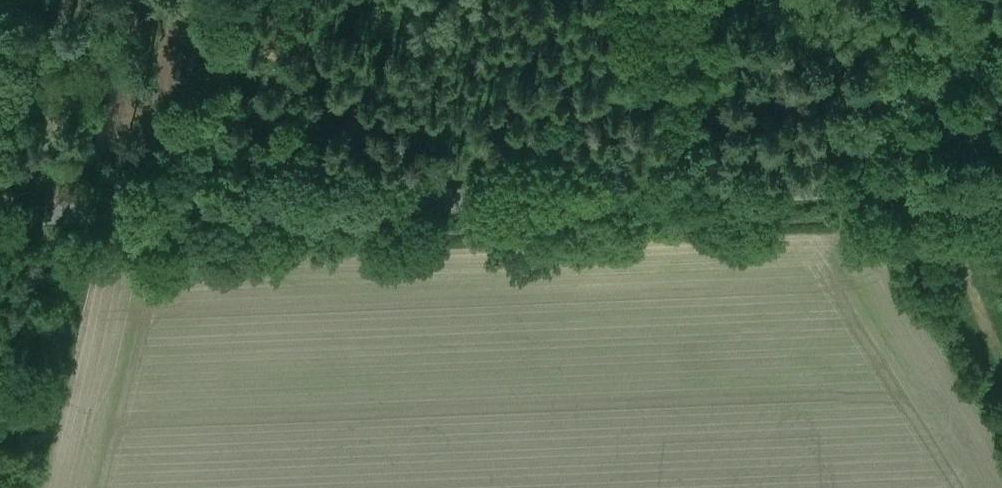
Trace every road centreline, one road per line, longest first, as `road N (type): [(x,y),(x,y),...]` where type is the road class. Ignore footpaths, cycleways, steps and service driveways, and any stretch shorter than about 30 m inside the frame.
road 1 (unclassified): [(0,215),(1001,179)]
road 2 (track): [(58,213),(96,0)]

